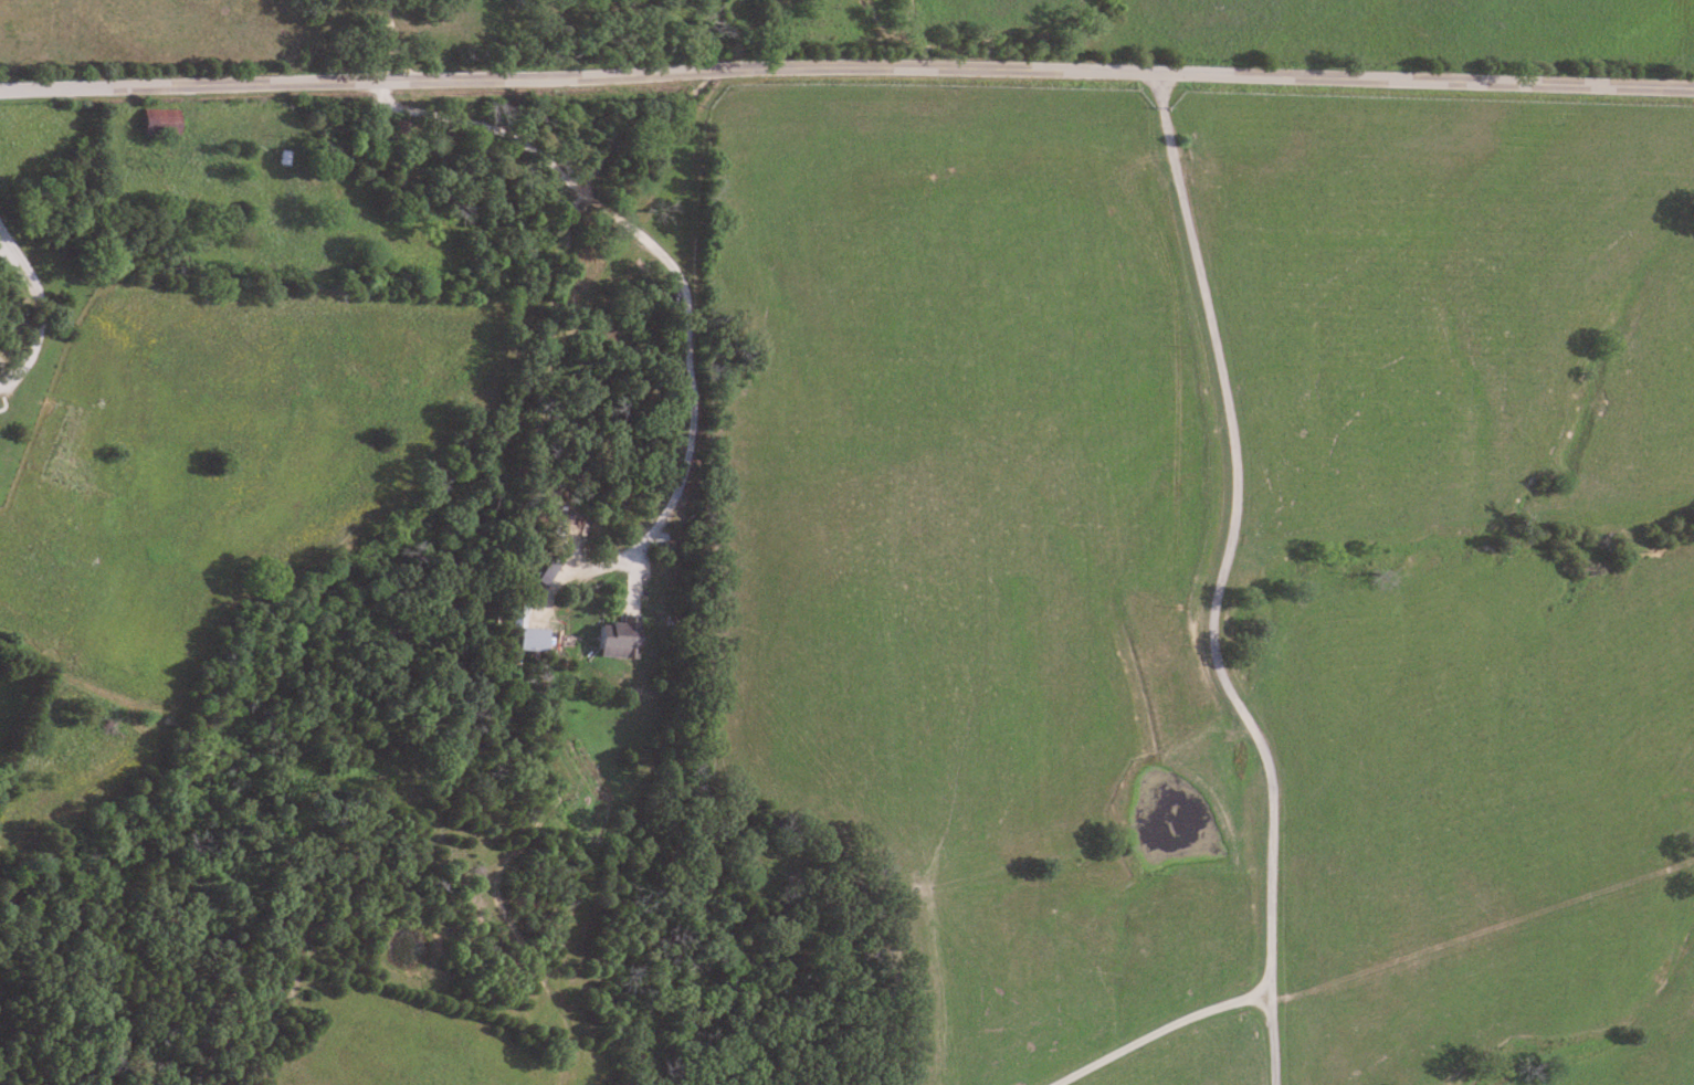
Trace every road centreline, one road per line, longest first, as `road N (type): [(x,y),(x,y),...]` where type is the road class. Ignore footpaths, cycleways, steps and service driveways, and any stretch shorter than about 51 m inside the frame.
road 1 (residential): [(0,91),(1039,69),(1693,88)]

